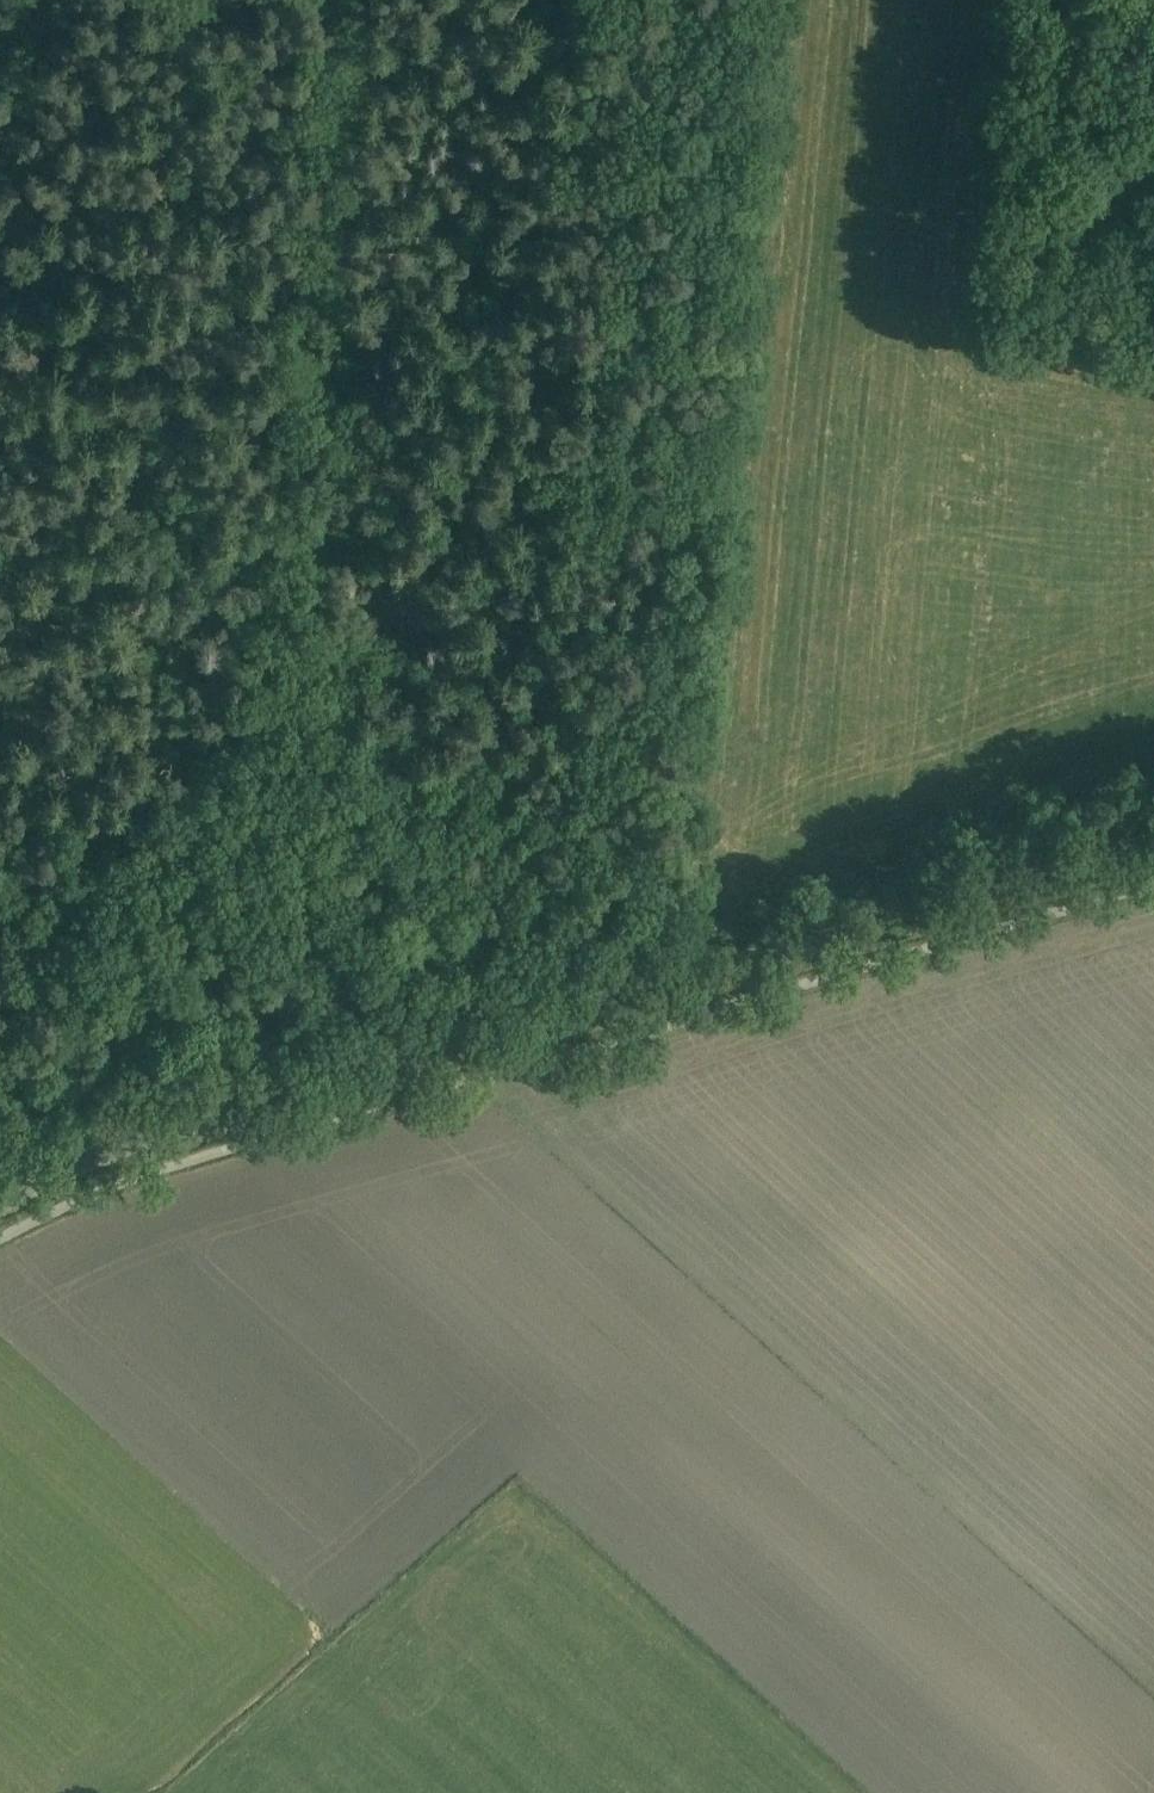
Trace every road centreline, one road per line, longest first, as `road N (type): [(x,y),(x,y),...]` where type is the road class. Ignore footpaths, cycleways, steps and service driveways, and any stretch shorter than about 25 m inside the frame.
road 1 (tertiary): [(0,1200),(112,1152),(293,1091),(1153,848)]
road 2 (track): [(45,0),(0,112)]

